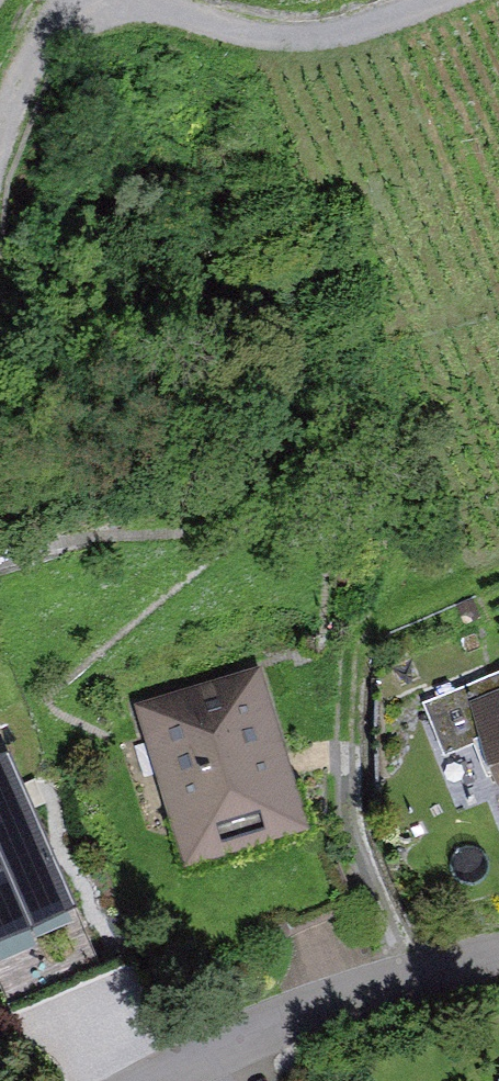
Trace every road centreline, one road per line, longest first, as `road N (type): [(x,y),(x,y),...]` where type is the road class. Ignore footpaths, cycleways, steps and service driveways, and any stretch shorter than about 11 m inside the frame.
road 1 (track): [(413,590),(370,641),(360,824),(426,991)]
road 2 (residential): [(498,963),(197,1080)]
road 3 (track): [(498,19),(452,44),(375,50),(229,0)]

